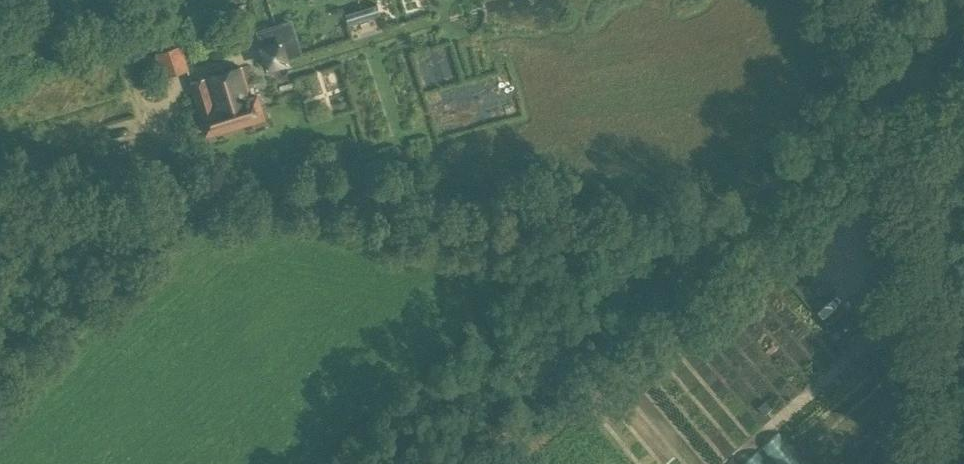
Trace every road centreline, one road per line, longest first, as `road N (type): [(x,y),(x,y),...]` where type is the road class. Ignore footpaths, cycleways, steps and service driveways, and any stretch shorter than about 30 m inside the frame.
road 1 (track): [(0,177),(597,210),(744,203)]
road 2 (track): [(446,455),(744,203)]
road 3 (track): [(744,203),(895,76)]

